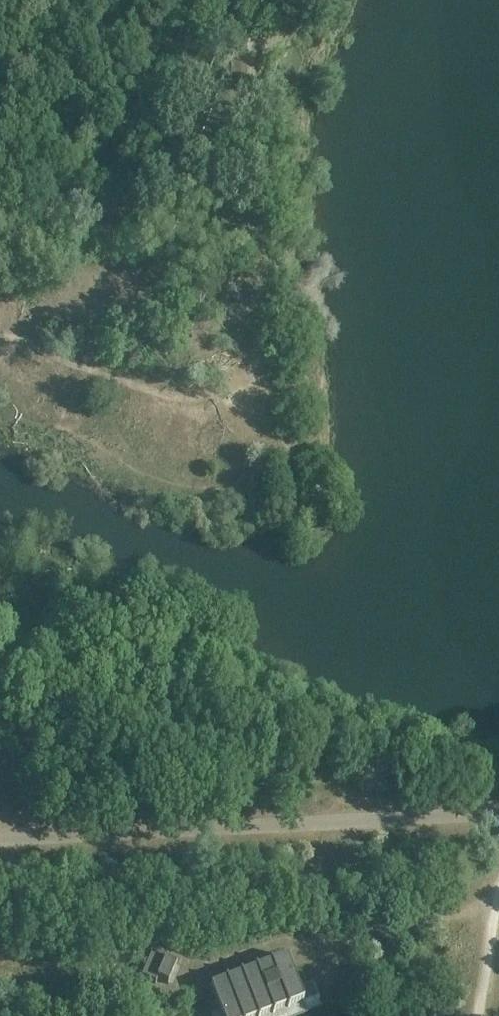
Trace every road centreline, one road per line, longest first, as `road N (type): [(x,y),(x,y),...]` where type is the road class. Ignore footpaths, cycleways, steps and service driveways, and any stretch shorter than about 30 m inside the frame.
road 1 (track): [(0,838),(498,813)]
road 2 (track): [(498,889),(462,911),(349,940)]

